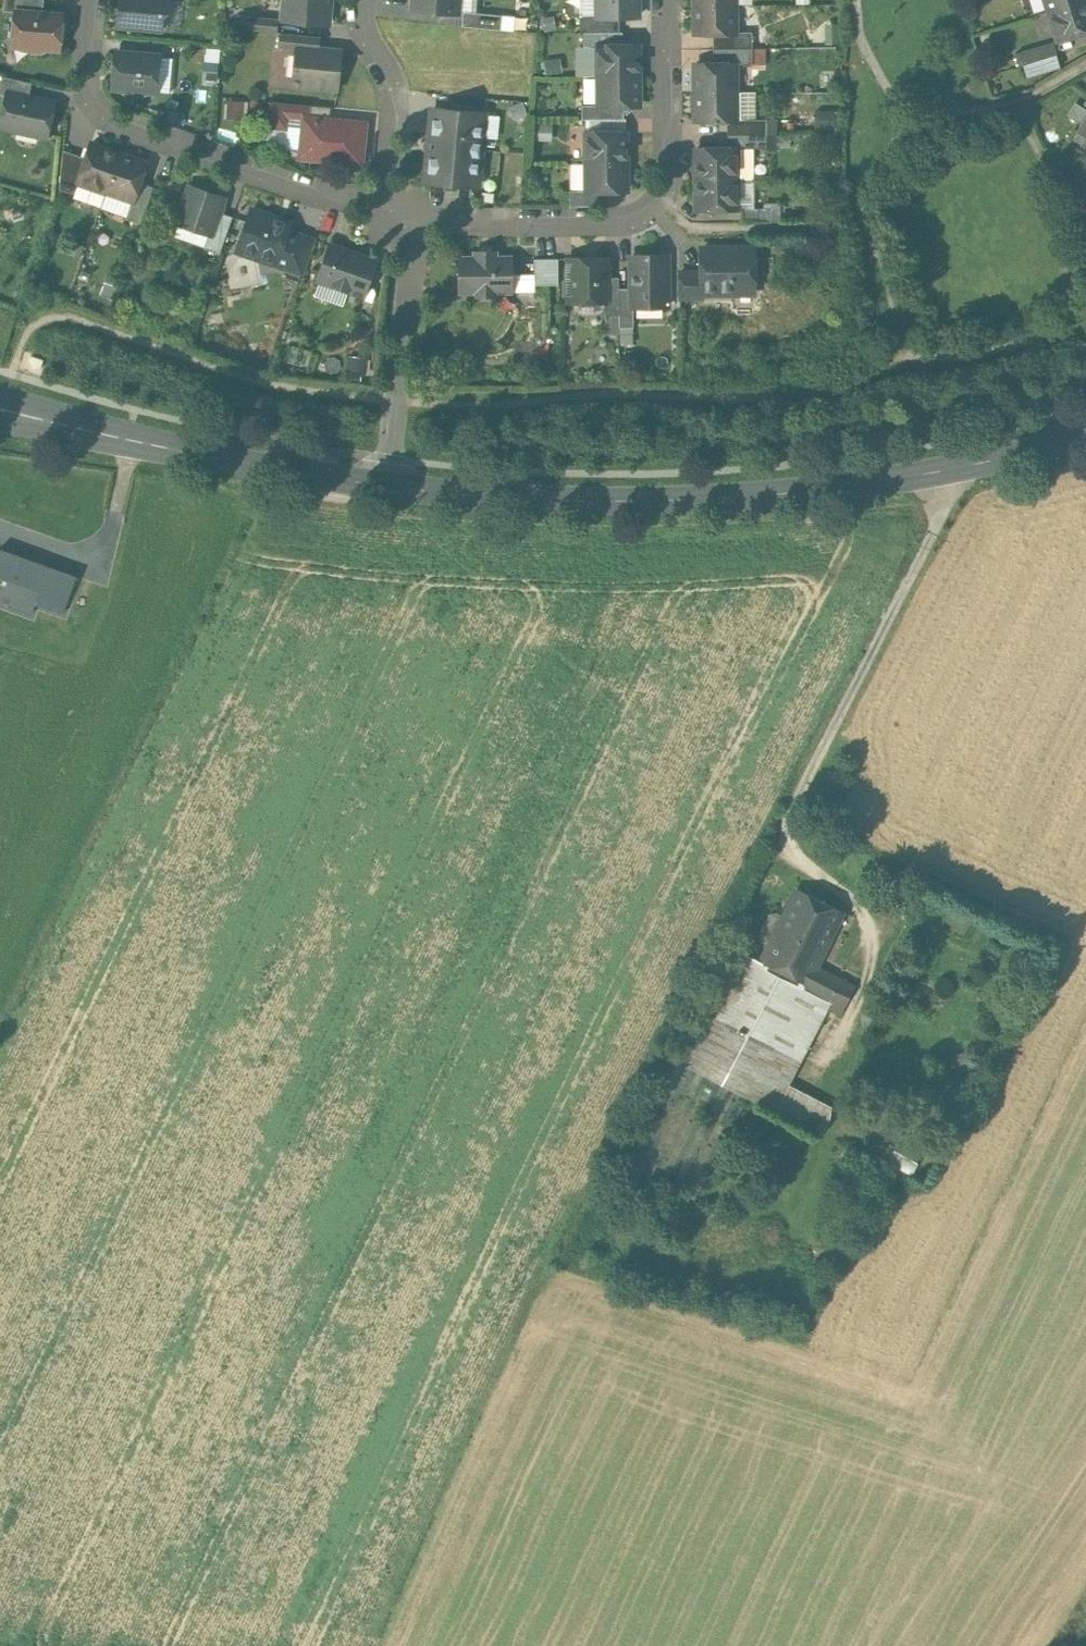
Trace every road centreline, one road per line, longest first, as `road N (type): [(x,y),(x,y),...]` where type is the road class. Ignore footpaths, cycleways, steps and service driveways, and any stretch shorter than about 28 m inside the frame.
road 1 (tertiary): [(390,483),(552,493),(751,488),(967,467),(1085,431)]
road 2 (residential): [(415,212),(612,225),(638,216),(667,186),(674,152),(670,0)]
road 3 (residential): [(98,0),(92,94),(116,120),(388,206)]
road 4 (tertiary): [(0,405),(390,483)]
road 5 (residential): [(388,206),(397,110),(368,0)]
road 6 (residential): [(399,395),(415,212)]

